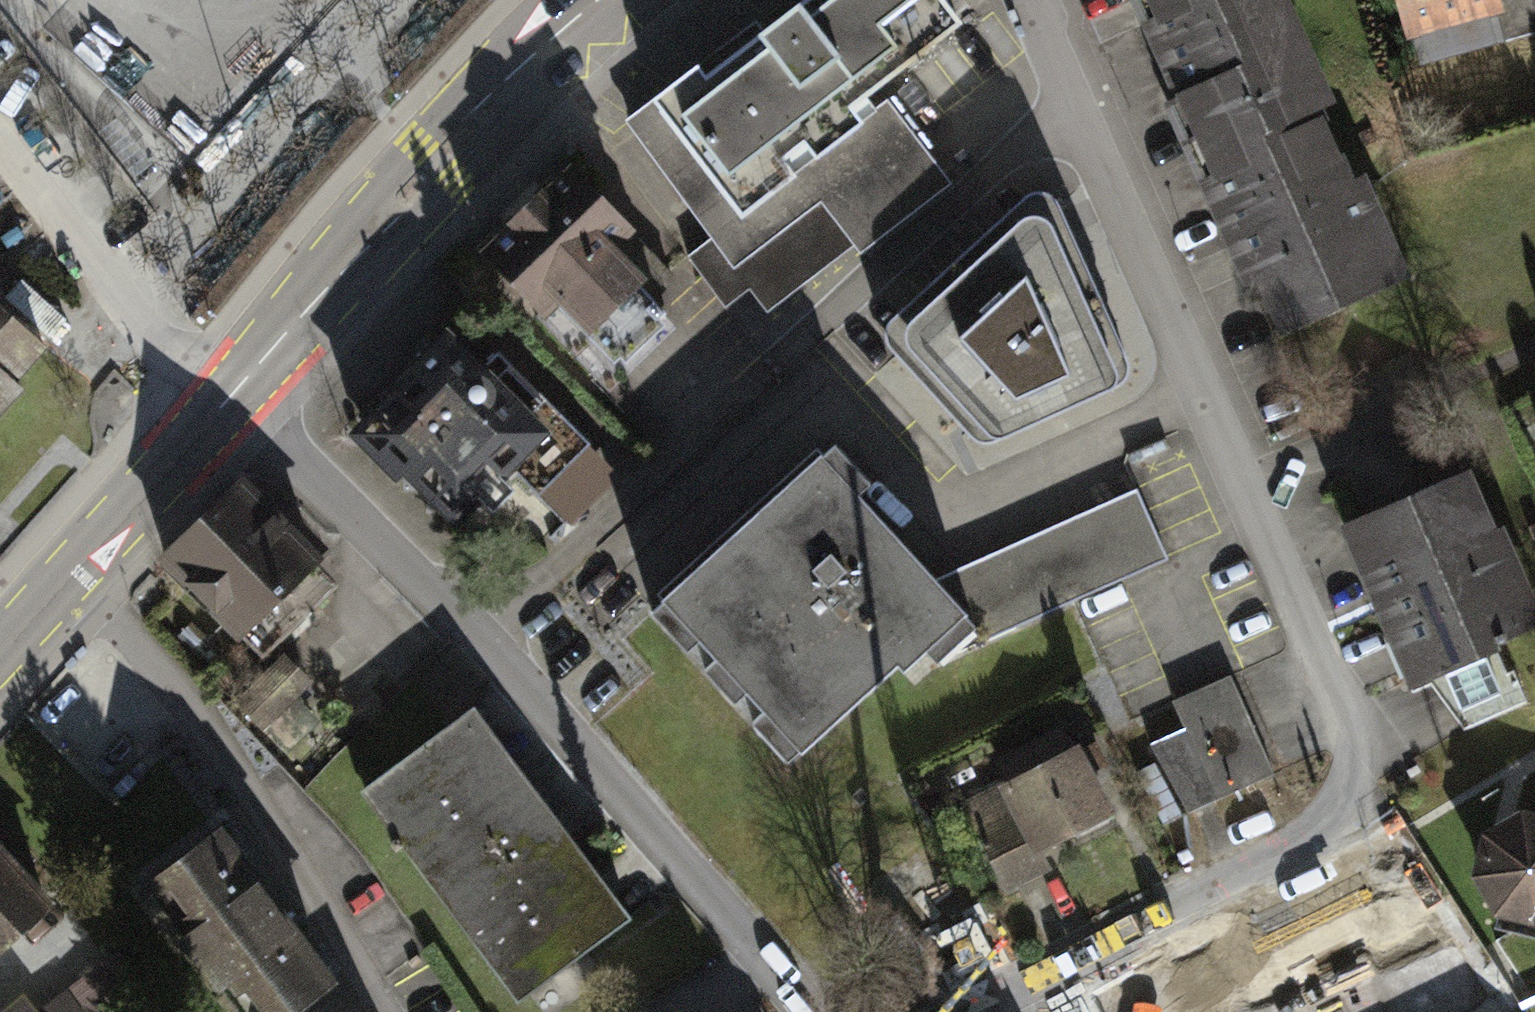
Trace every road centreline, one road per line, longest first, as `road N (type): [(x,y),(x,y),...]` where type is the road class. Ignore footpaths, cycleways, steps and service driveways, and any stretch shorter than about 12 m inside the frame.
road 1 (residential): [(1025,0),(1068,108),(1361,725),(1321,833),(956,1011)]
road 2 (residential): [(825,1011),(477,633),(221,406)]
road 3 (primary): [(221,406),(474,118),(598,0)]
road 4 (residential): [(79,570),(255,800),(396,1011)]
road 5 (primary): [(79,570),(221,406)]

